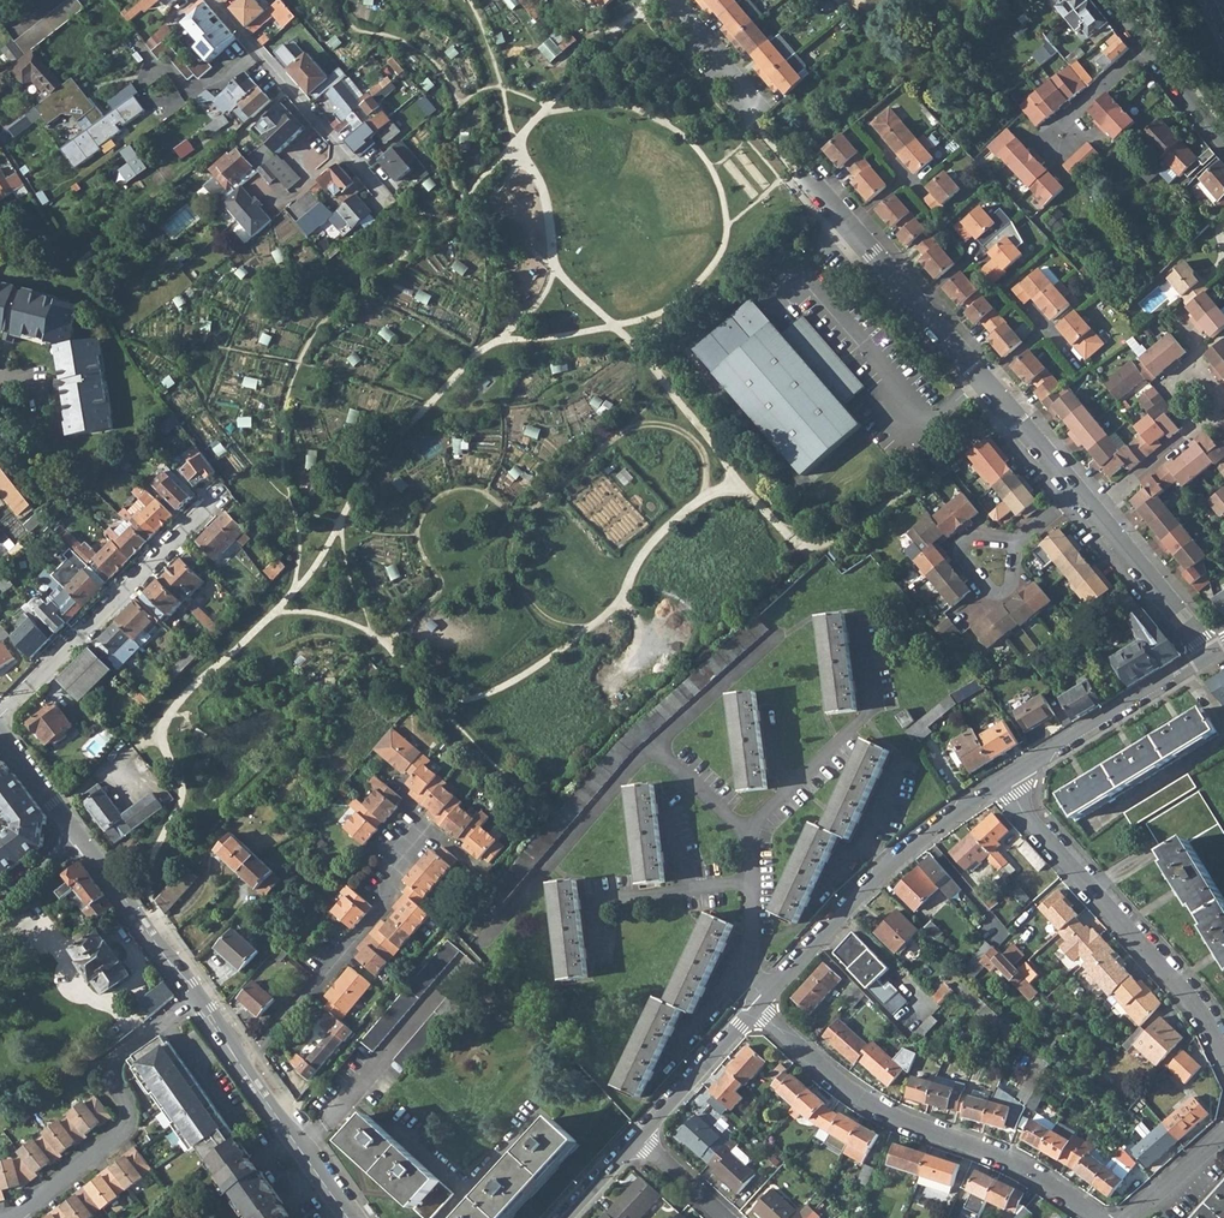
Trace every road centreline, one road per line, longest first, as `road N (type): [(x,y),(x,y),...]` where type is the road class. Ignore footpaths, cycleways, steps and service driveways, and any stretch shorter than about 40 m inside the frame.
road 1 (residential): [(755,1005),(853,1092),(898,1118),(1032,1168),(1099,1217)]
road 2 (residential): [(1223,1054),(1205,1020),(1006,780)]
road 3 (residential): [(1006,780),(845,905),(755,1005)]
road 4 (residential): [(0,716),(227,488)]
road 5 (residential): [(197,999),(127,1048),(115,1067),(132,1122),(16,1217)]
road 6 (residential): [(241,1064),(381,912),(386,884),(427,834)]
road 7 (residential): [(213,0),(385,199)]
road 8 (residential): [(1210,655),(1006,780)]
road 9 (secondary): [(84,839),(197,999)]
road 10 (secondary): [(241,1064),(348,1217)]
road 11 (residential): [(1210,655),(1095,513)]
road 12 (residential): [(755,1005),(637,1139)]
road 13 (residential): [(756,127),(747,102),(670,0)]
road 14 (residential): [(1095,513),(1212,416)]
road 15 (residential): [(1077,492),(980,381)]
road 16 (secondary): [(0,731),(84,839)]
road 17 (residential): [(1124,1217),(1223,1131)]
road 18 (residential): [(1144,46),(1223,143)]

